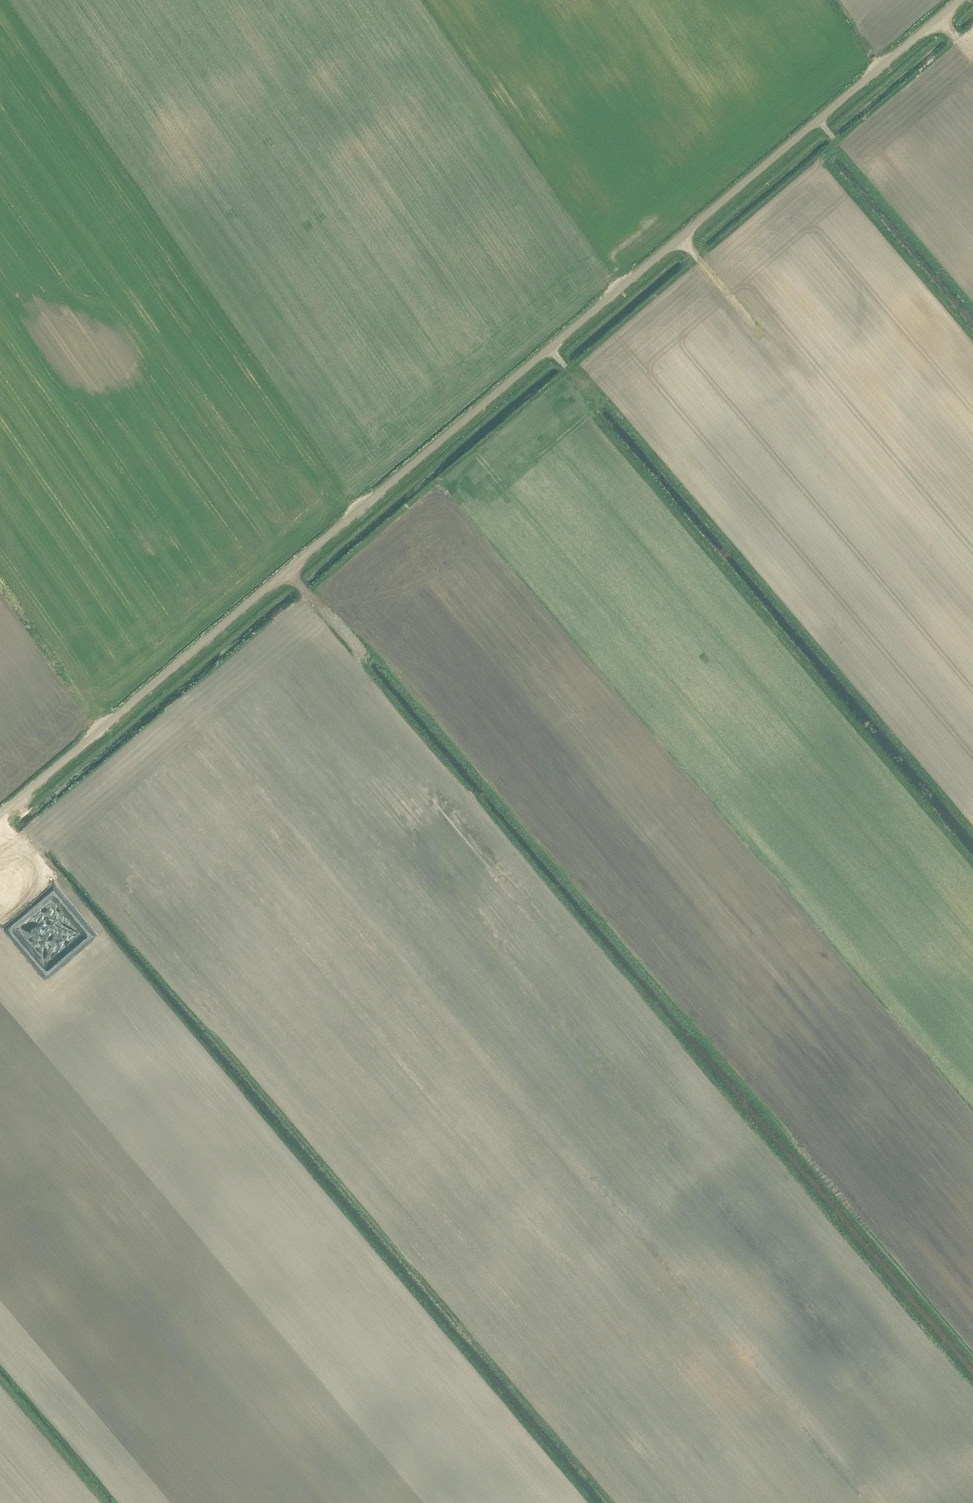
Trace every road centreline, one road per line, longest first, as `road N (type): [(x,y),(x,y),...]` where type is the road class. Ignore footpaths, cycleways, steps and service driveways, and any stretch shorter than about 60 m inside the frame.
road 1 (unclassified): [(958,0),(0,813)]

